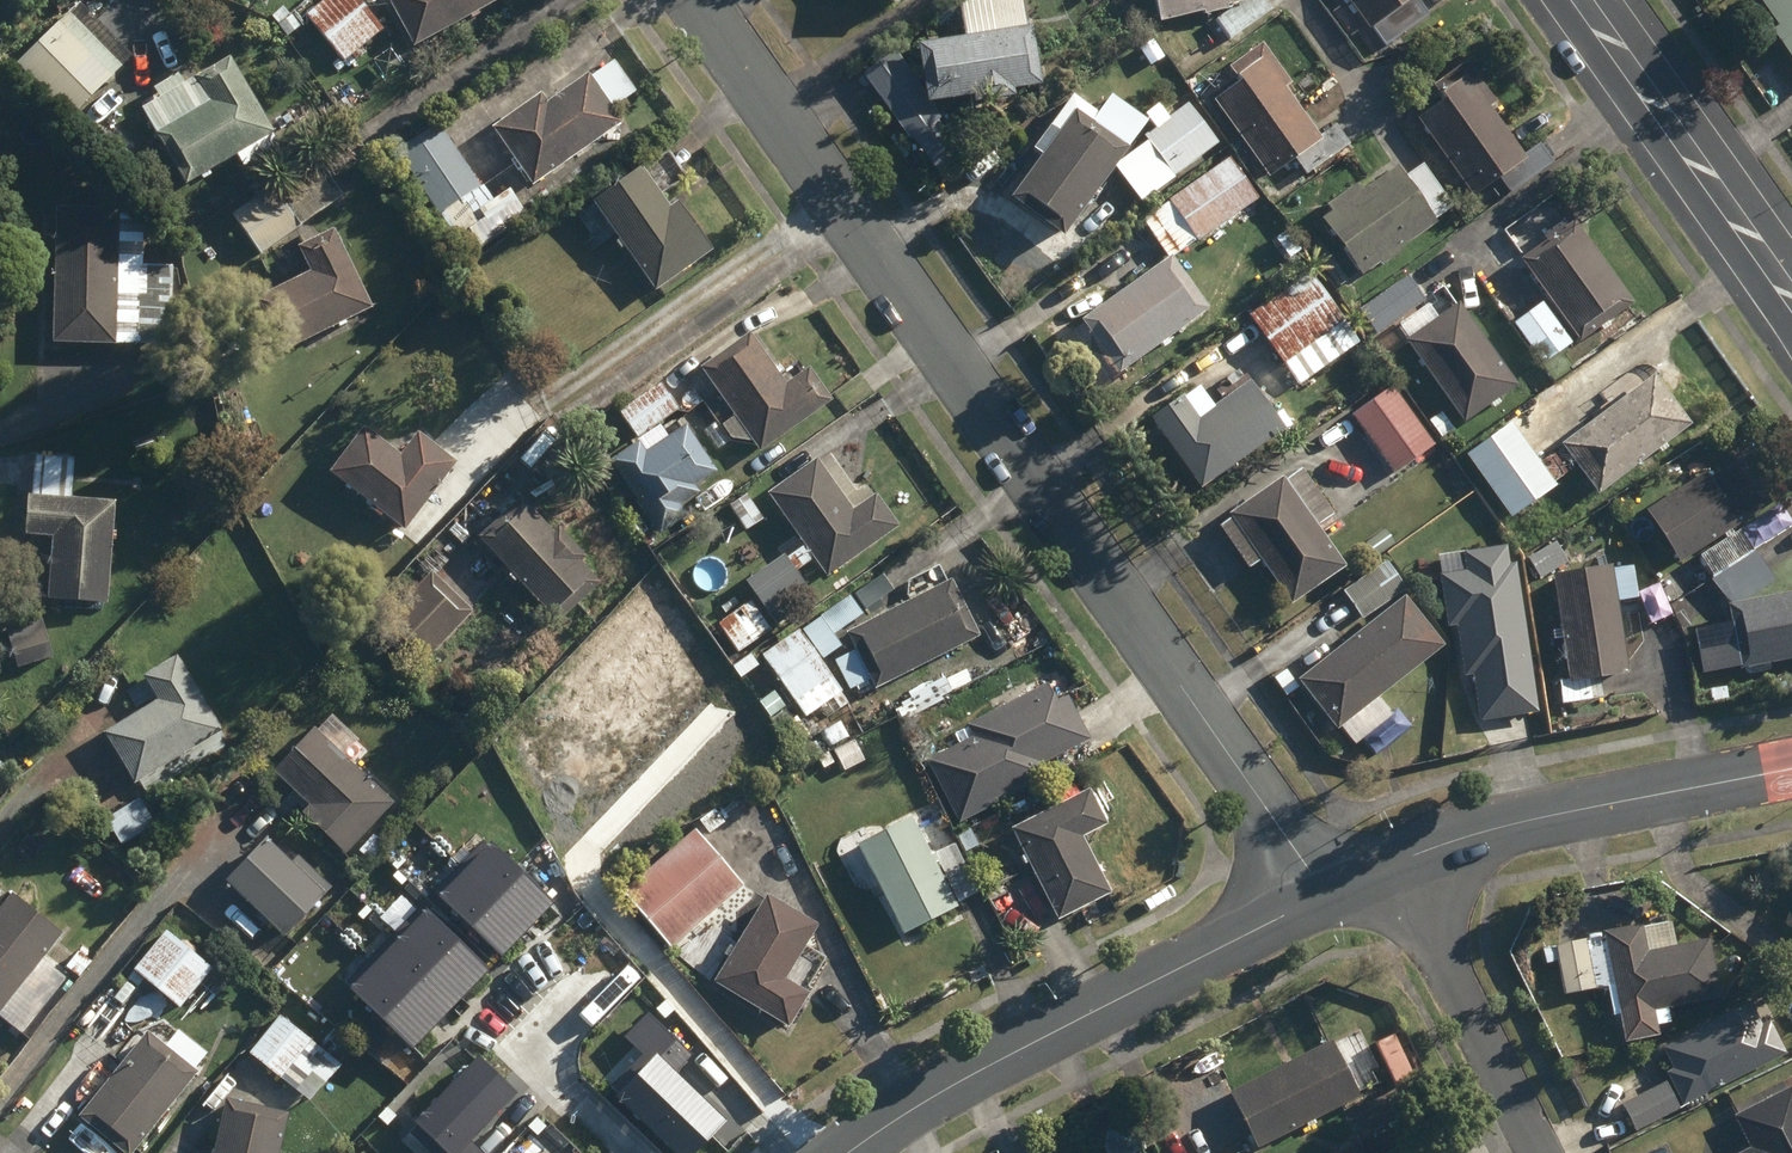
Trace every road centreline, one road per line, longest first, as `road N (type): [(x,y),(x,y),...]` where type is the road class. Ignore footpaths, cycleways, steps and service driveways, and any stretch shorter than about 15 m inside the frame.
road 1 (residential): [(1325,894),(691,0)]
road 2 (tertiary): [(846,1152),(956,1085),(1325,894)]
road 3 (tertiary): [(1407,858),(1487,829),(1791,770)]
road 4 (residential): [(1791,283),(1592,0)]
road 5 (residential): [(1547,1152),(1407,858)]
road 6 (residential): [(570,999),(535,1034),(537,1056),(639,1152)]

